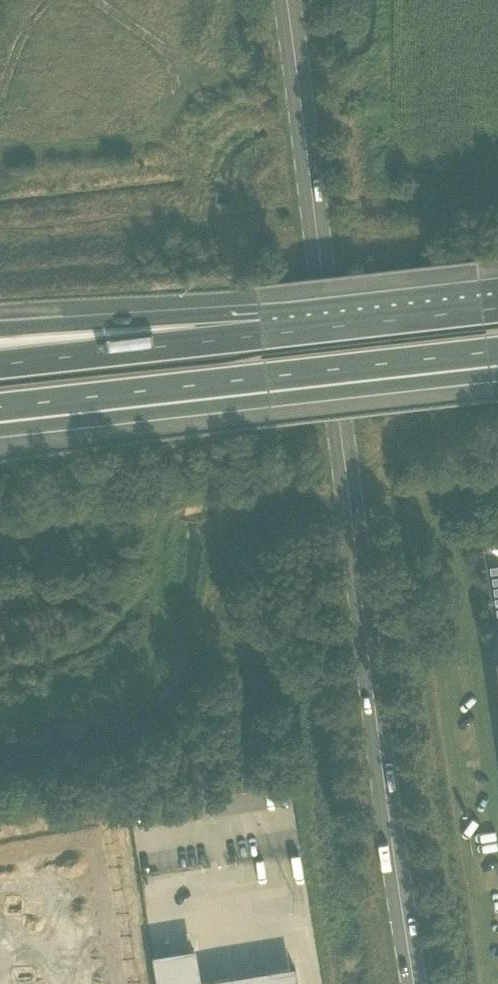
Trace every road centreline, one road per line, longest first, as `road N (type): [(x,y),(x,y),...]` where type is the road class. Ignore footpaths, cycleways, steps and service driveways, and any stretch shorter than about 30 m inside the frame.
road 1 (secondary): [(415,983),(289,0)]
road 2 (motorway): [(0,408),(497,350)]
road 3 (motorway): [(0,430),(497,372)]
road 4 (track): [(0,661),(110,632),(150,578),(159,512),(230,510),(349,484)]
road 5 (track): [(0,156),(156,142),(174,101),(218,74),(300,66)]
road 6 (motorway): [(259,328),(0,358)]
road 7 (motorway): [(259,328),(0,337)]
road 8 (motorway): [(497,304),(259,328)]
road 9 (track): [(96,0),(173,54),(199,86)]

